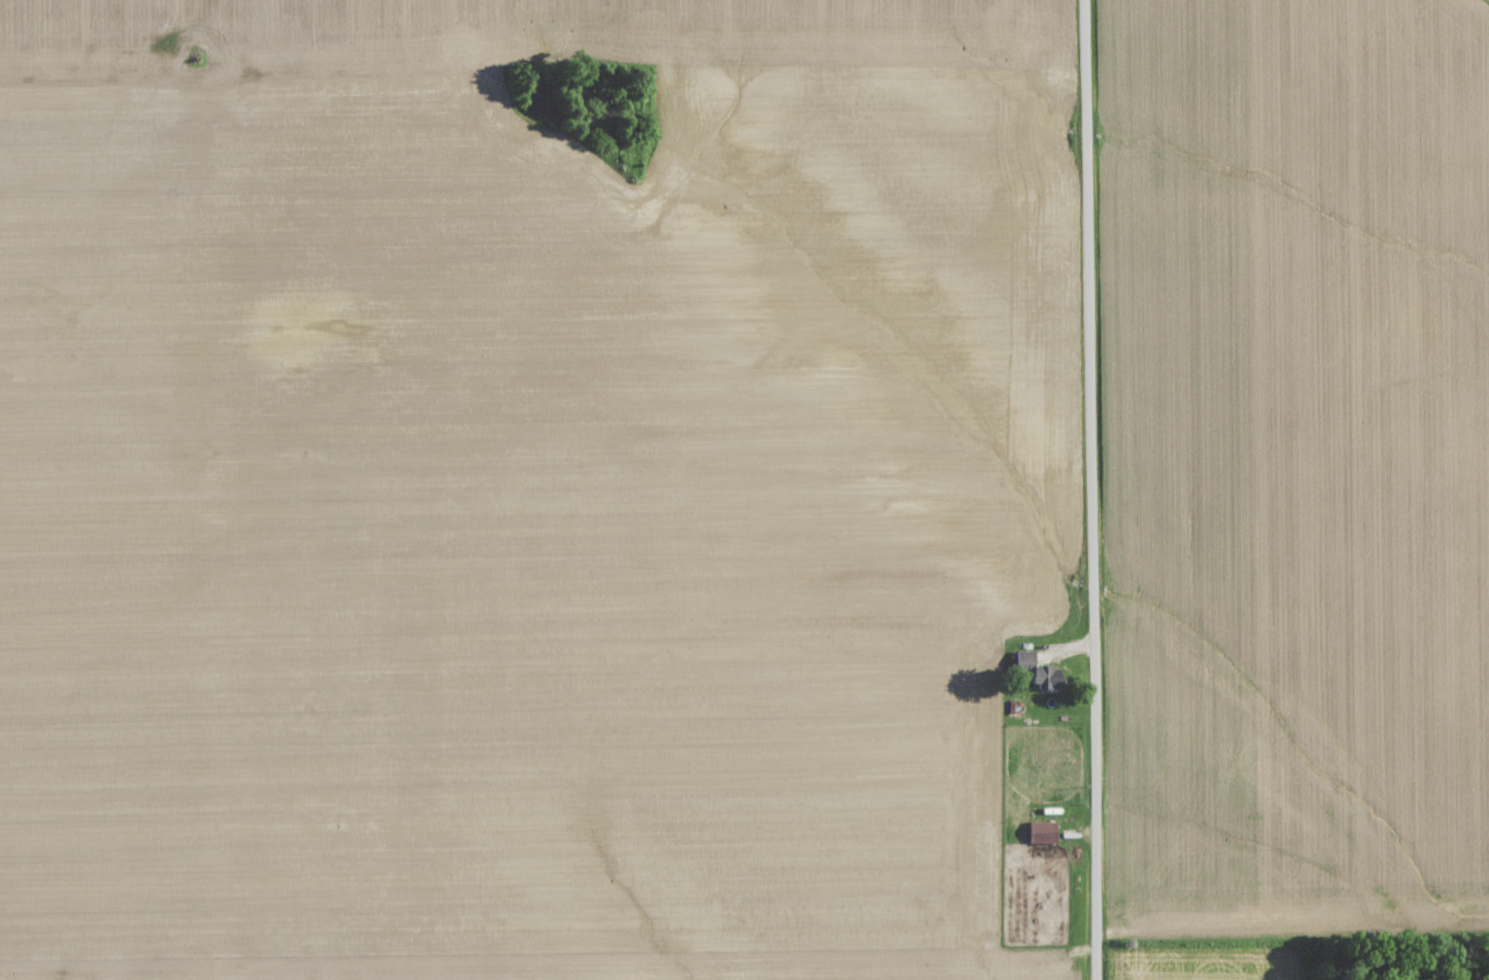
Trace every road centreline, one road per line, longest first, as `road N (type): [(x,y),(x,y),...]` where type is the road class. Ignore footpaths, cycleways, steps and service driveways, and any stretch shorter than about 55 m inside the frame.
road 1 (residential): [(1081,979),(1078,0)]

